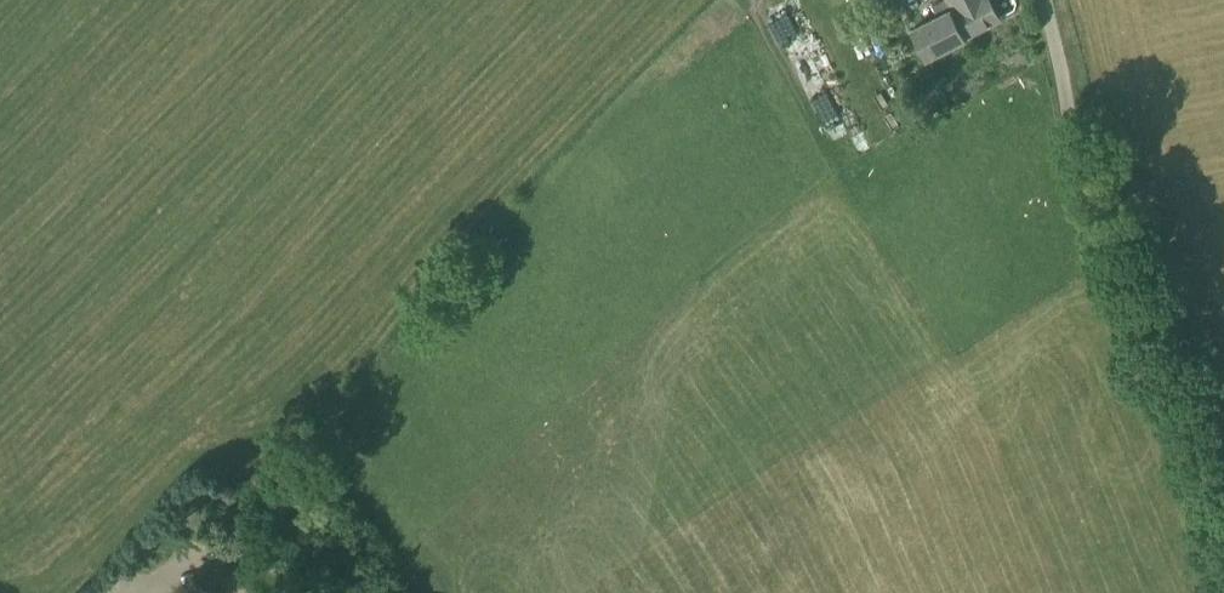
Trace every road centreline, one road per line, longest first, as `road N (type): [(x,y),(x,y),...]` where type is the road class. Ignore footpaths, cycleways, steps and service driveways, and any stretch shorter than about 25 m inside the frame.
road 1 (unclassified): [(1223,528),(1069,112),(1046,0)]

